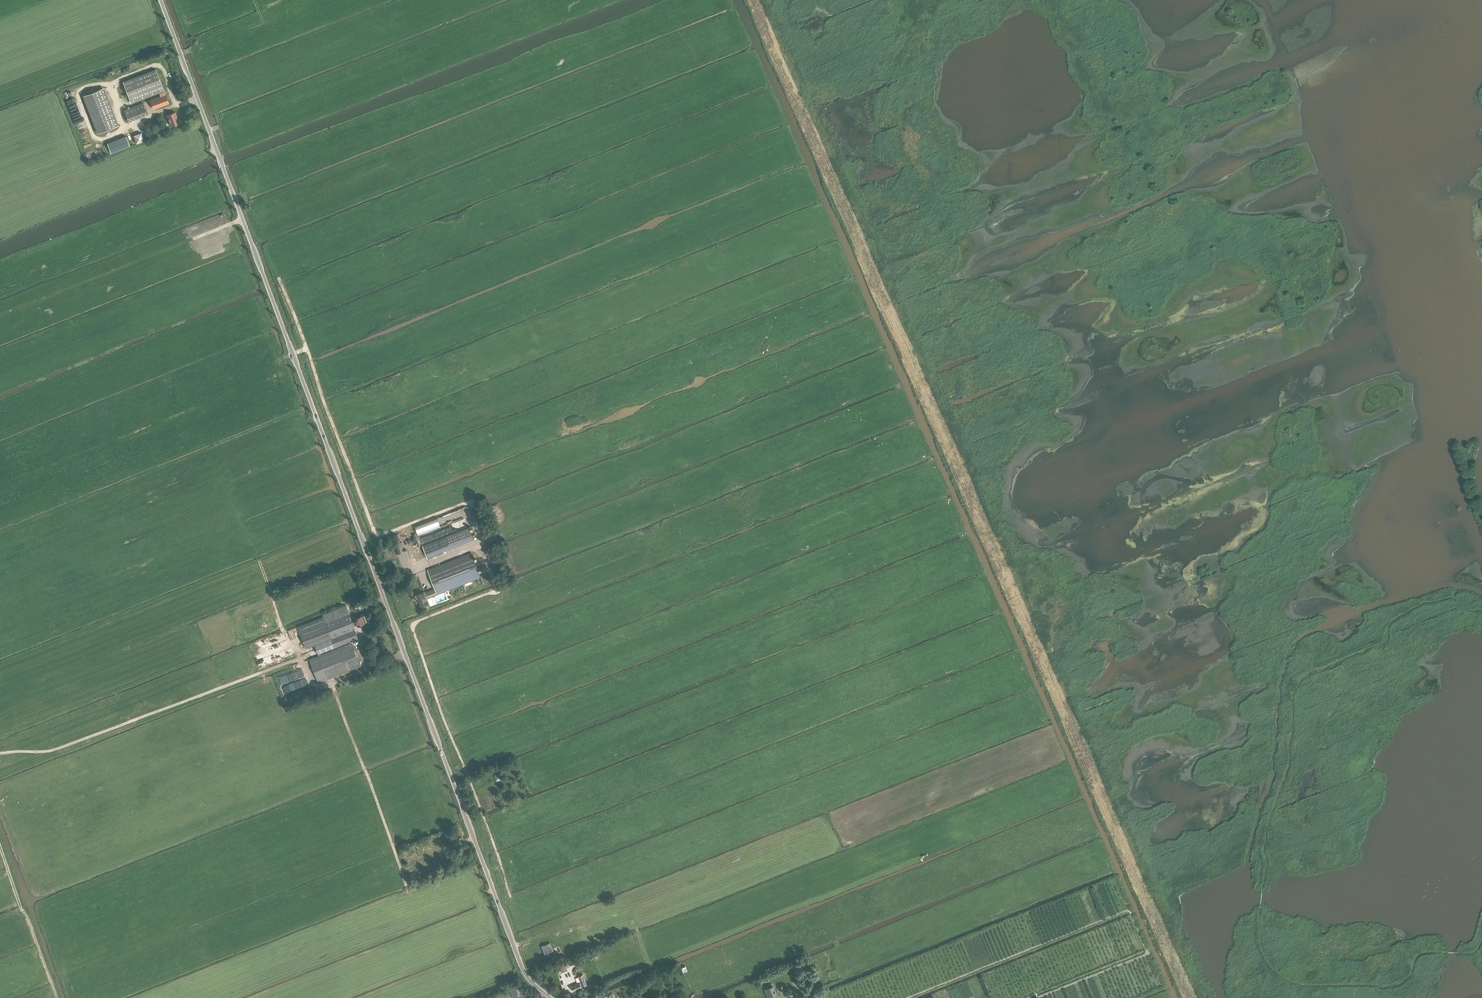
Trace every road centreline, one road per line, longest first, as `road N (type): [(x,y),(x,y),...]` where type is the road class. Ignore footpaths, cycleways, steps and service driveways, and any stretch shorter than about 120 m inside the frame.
road 1 (tertiary): [(550,997),(523,971),(161,0)]
road 2 (track): [(397,634),(499,589),(479,544),(487,534),(469,502),(374,532),(279,280)]
road 3 (track): [(1037,997),(1149,953),(1130,910),(908,997)]
road 4 (track): [(0,754),(58,749),(300,659)]
road 5 (track): [(510,897),(412,628)]
road 6 (track): [(0,316),(242,219)]
road 7 (track): [(331,683),(409,893)]
road 8 (track): [(57,997),(0,848)]
road 9 (track): [(130,125),(95,137),(79,93),(110,87),(118,111)]

